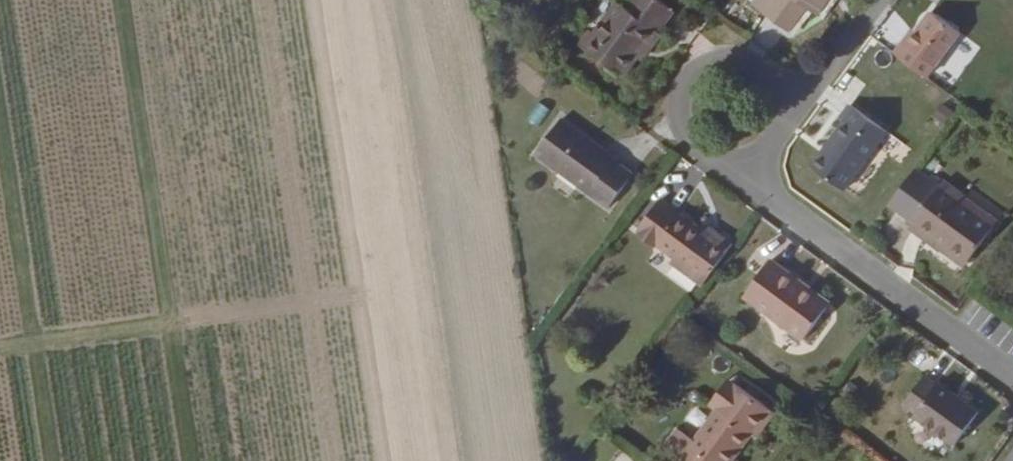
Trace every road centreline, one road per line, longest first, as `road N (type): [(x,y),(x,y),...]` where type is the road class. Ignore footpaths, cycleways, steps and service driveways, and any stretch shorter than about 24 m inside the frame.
road 1 (residential): [(1012,376),(749,173)]
road 2 (residential): [(805,104),(726,50),(688,72),(676,108),(697,142),(749,173)]
road 3 (residential): [(805,104),(876,0)]

